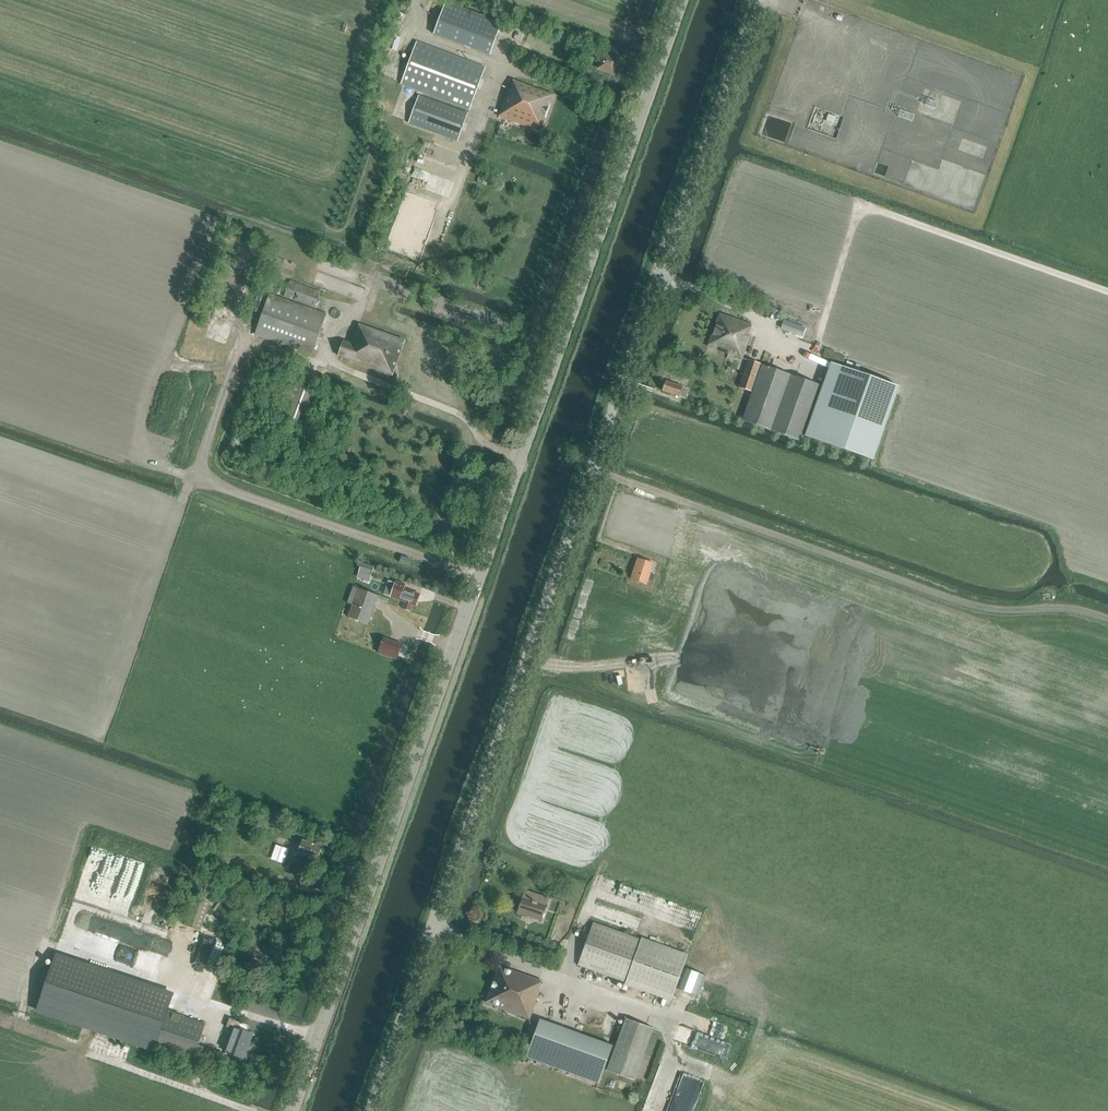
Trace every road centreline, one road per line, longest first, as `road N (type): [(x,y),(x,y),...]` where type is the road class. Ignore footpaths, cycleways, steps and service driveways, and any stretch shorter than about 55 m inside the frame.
road 1 (tertiary): [(292,1110),(682,0)]
road 2 (unclassified): [(369,1110),(758,0)]
road 3 (track): [(1107,291),(863,204),(812,358),(750,313),(662,275)]
road 4 (track): [(239,355),(196,478),(447,566)]
road 5 (track): [(0,1022),(253,1110)]

